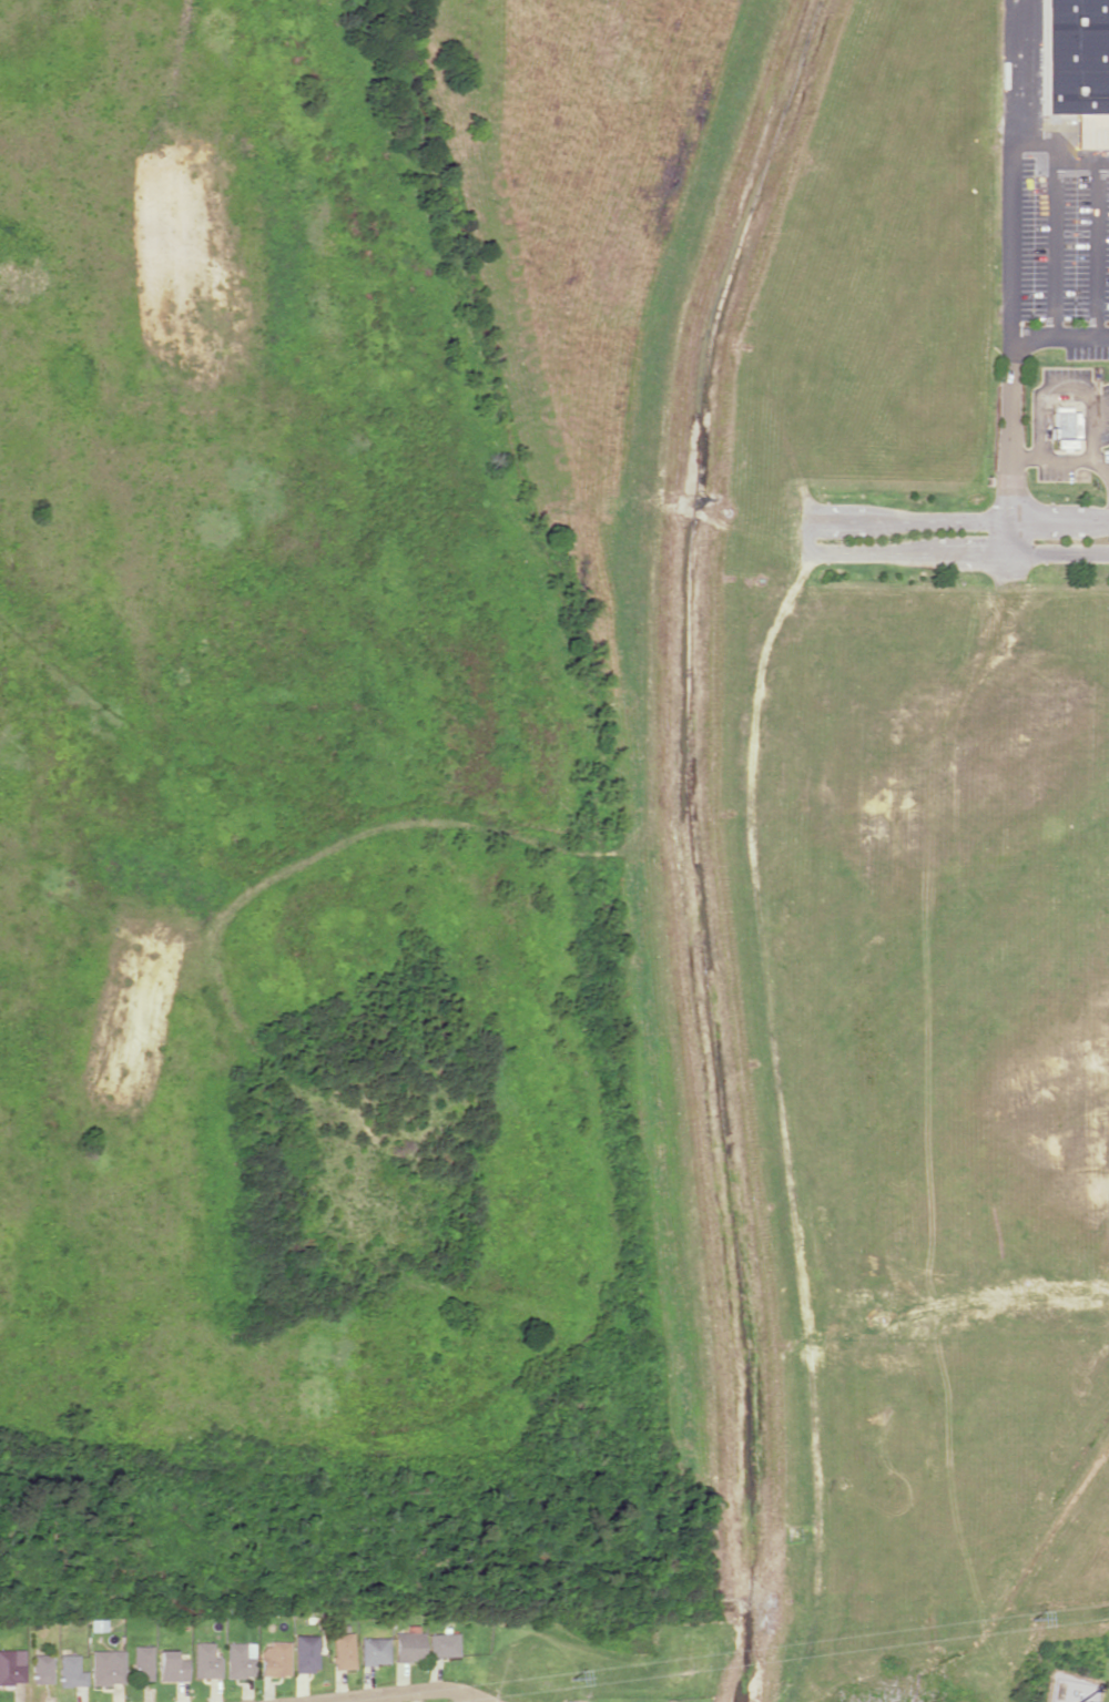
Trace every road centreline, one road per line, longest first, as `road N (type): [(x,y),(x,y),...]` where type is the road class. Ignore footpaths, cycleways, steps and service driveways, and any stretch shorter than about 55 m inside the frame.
road 1 (residential): [(1007,521),(805,520),(805,551),(1108,553)]
road 2 (residential): [(323,1701),(448,1688),(484,1701)]

